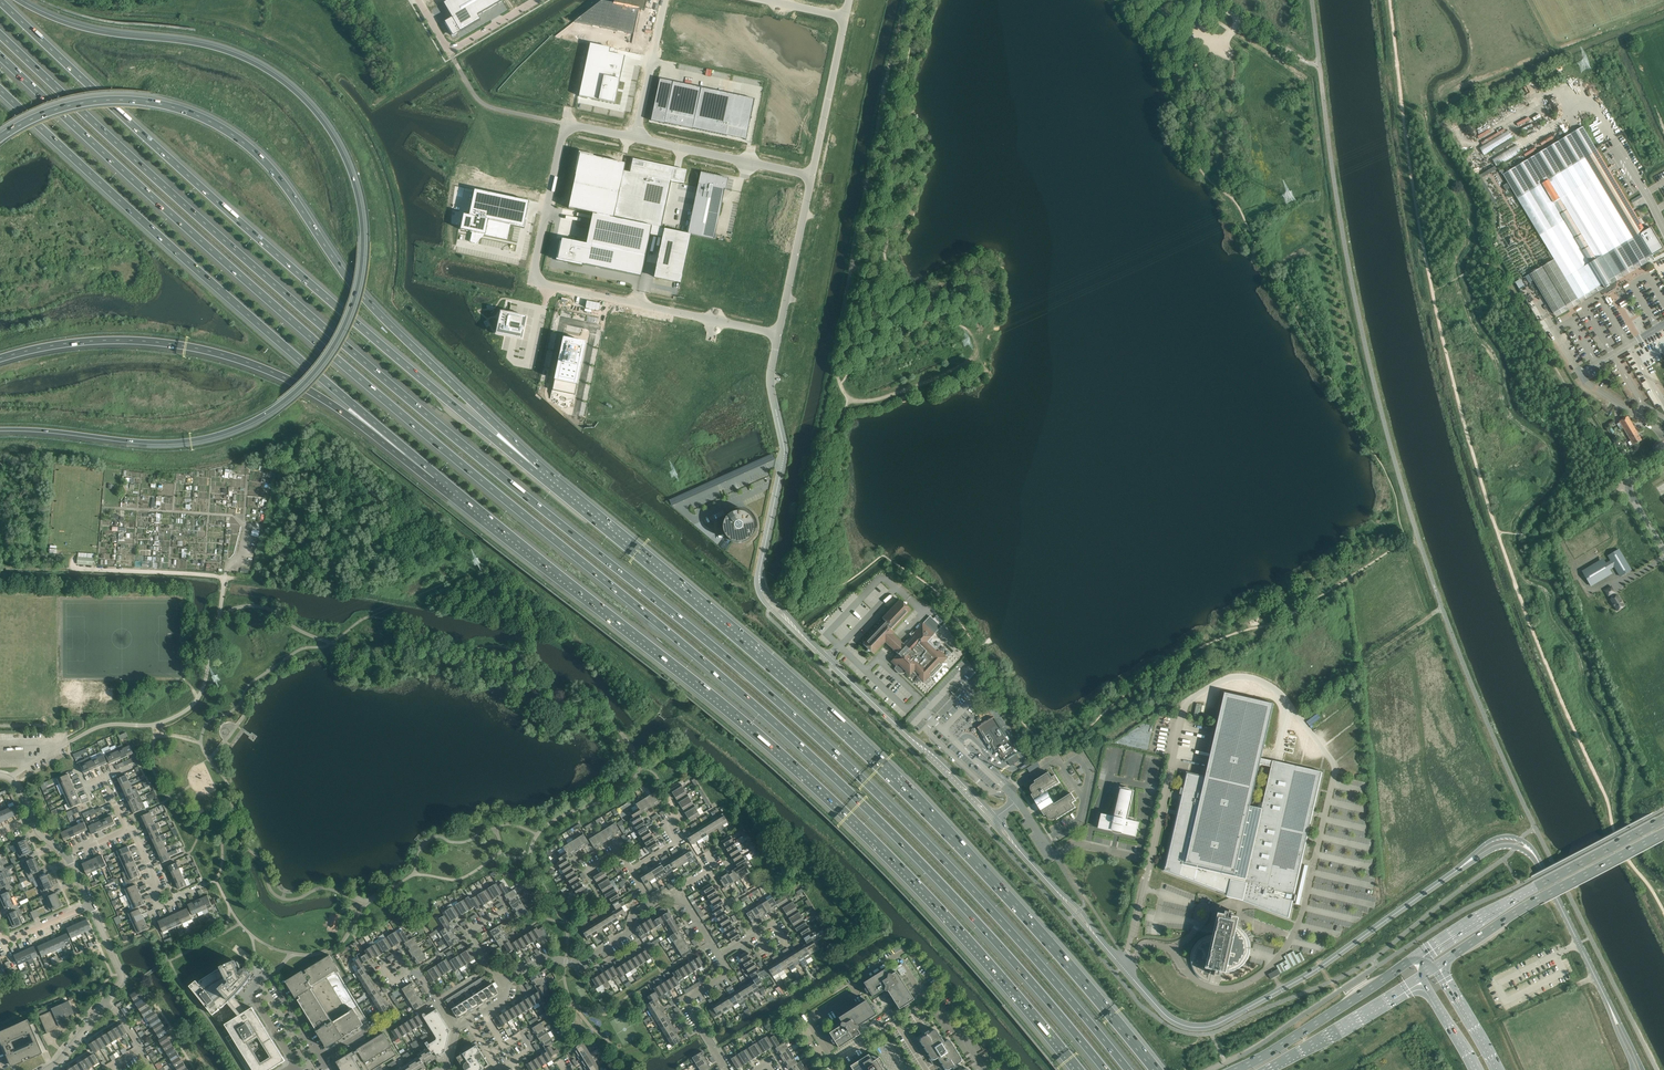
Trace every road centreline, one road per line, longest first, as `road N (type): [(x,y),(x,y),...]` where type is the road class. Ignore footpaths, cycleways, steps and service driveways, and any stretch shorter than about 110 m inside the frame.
road 1 (motorway): [(1128,1069),(941,857),(773,696),(407,398),(0,34)]
road 2 (motorway): [(0,55),(256,289),(823,766),(927,868),(1106,1069)]
road 3 (motorway): [(0,430),(167,443),(248,423),(282,402),(325,358),(352,305),(362,254),(361,212),(344,157),(320,117),(279,78),(214,47),(84,28),(17,0)]
road 4 (motorway): [(436,477),(811,782),(915,883),(1080,1069)]
road 5 (motorway): [(1156,1069),(1016,905),(874,757),(747,641),(538,471)]
road 6 (motorway): [(538,471),(284,261),(1,0)]
road 7 (motorway): [(538,471),(367,301),(276,174),(231,134),(175,107),(120,99),(66,106),(0,138)]
road 8 (unclassified): [(1467,863),(1319,968),(1222,1022),(1193,1027),(1166,1015),(992,819)]
road 9 (motorway): [(0,89),(436,477)]
road 10 (residential): [(1657,1069),(1516,788),(1443,609),(1432,615)]
road 11 (unclassified): [(777,333),(535,275),(565,123),(636,138)]
road 12 (motorway): [(0,358),(121,340),(222,354),(301,386),(436,477)]
road 13 (track): [(907,0),(833,363),(840,386)]
road 14 (residential): [(10,779),(97,728),(153,725),(191,706),(220,617)]
road 15 (unclassified): [(992,819),(788,621)]
road 16 (secondary): [(1663,819),(1416,957)]
road 17 (secondary): [(1436,966),(1541,897),(1663,832)]
road 18 (unclassified): [(758,580),(784,449),(770,388),(777,333)]
road 19 (track): [(770,596),(791,552),(833,363)]
road 20 (track): [(225,577),(6,567),(1,548)]
road 21 (unclassified): [(834,1062),(809,1023),(858,993),(852,984),(908,949),(948,989)]
road 22 (secondary): [(1416,957),(1236,1069)]
road 23 (residential): [(296,1064),(253,993),(260,978),(273,980),(321,1059)]
road 24 (residential): [(653,905),(632,917),(628,933),(579,963),(544,958),(503,981)]
road 25 (secondary): [(1265,1069),(1420,977)]
road 26 (unclassified): [(636,138),(811,175)]
road 27 (unclassified): [(777,333),(811,175)]
road 28 (unclassified): [(811,175),(845,17)]
road 29 (unclassified): [(537,0),(450,50),(420,0)]
road 30 (unclassified): [(1542,866),(1606,998)]
road 31 (residential): [(728,1069),(688,1003),(725,974),(719,956)]
road 32 (unclassified): [(664,0),(636,138)]
road 33 (residential): [(201,886),(161,907),(150,866),(127,830)]
road 34 (secondary): [(1497,1069),(1436,966)]
road 35 (unclassified): [(1663,548),(1626,485),(1663,459)]

